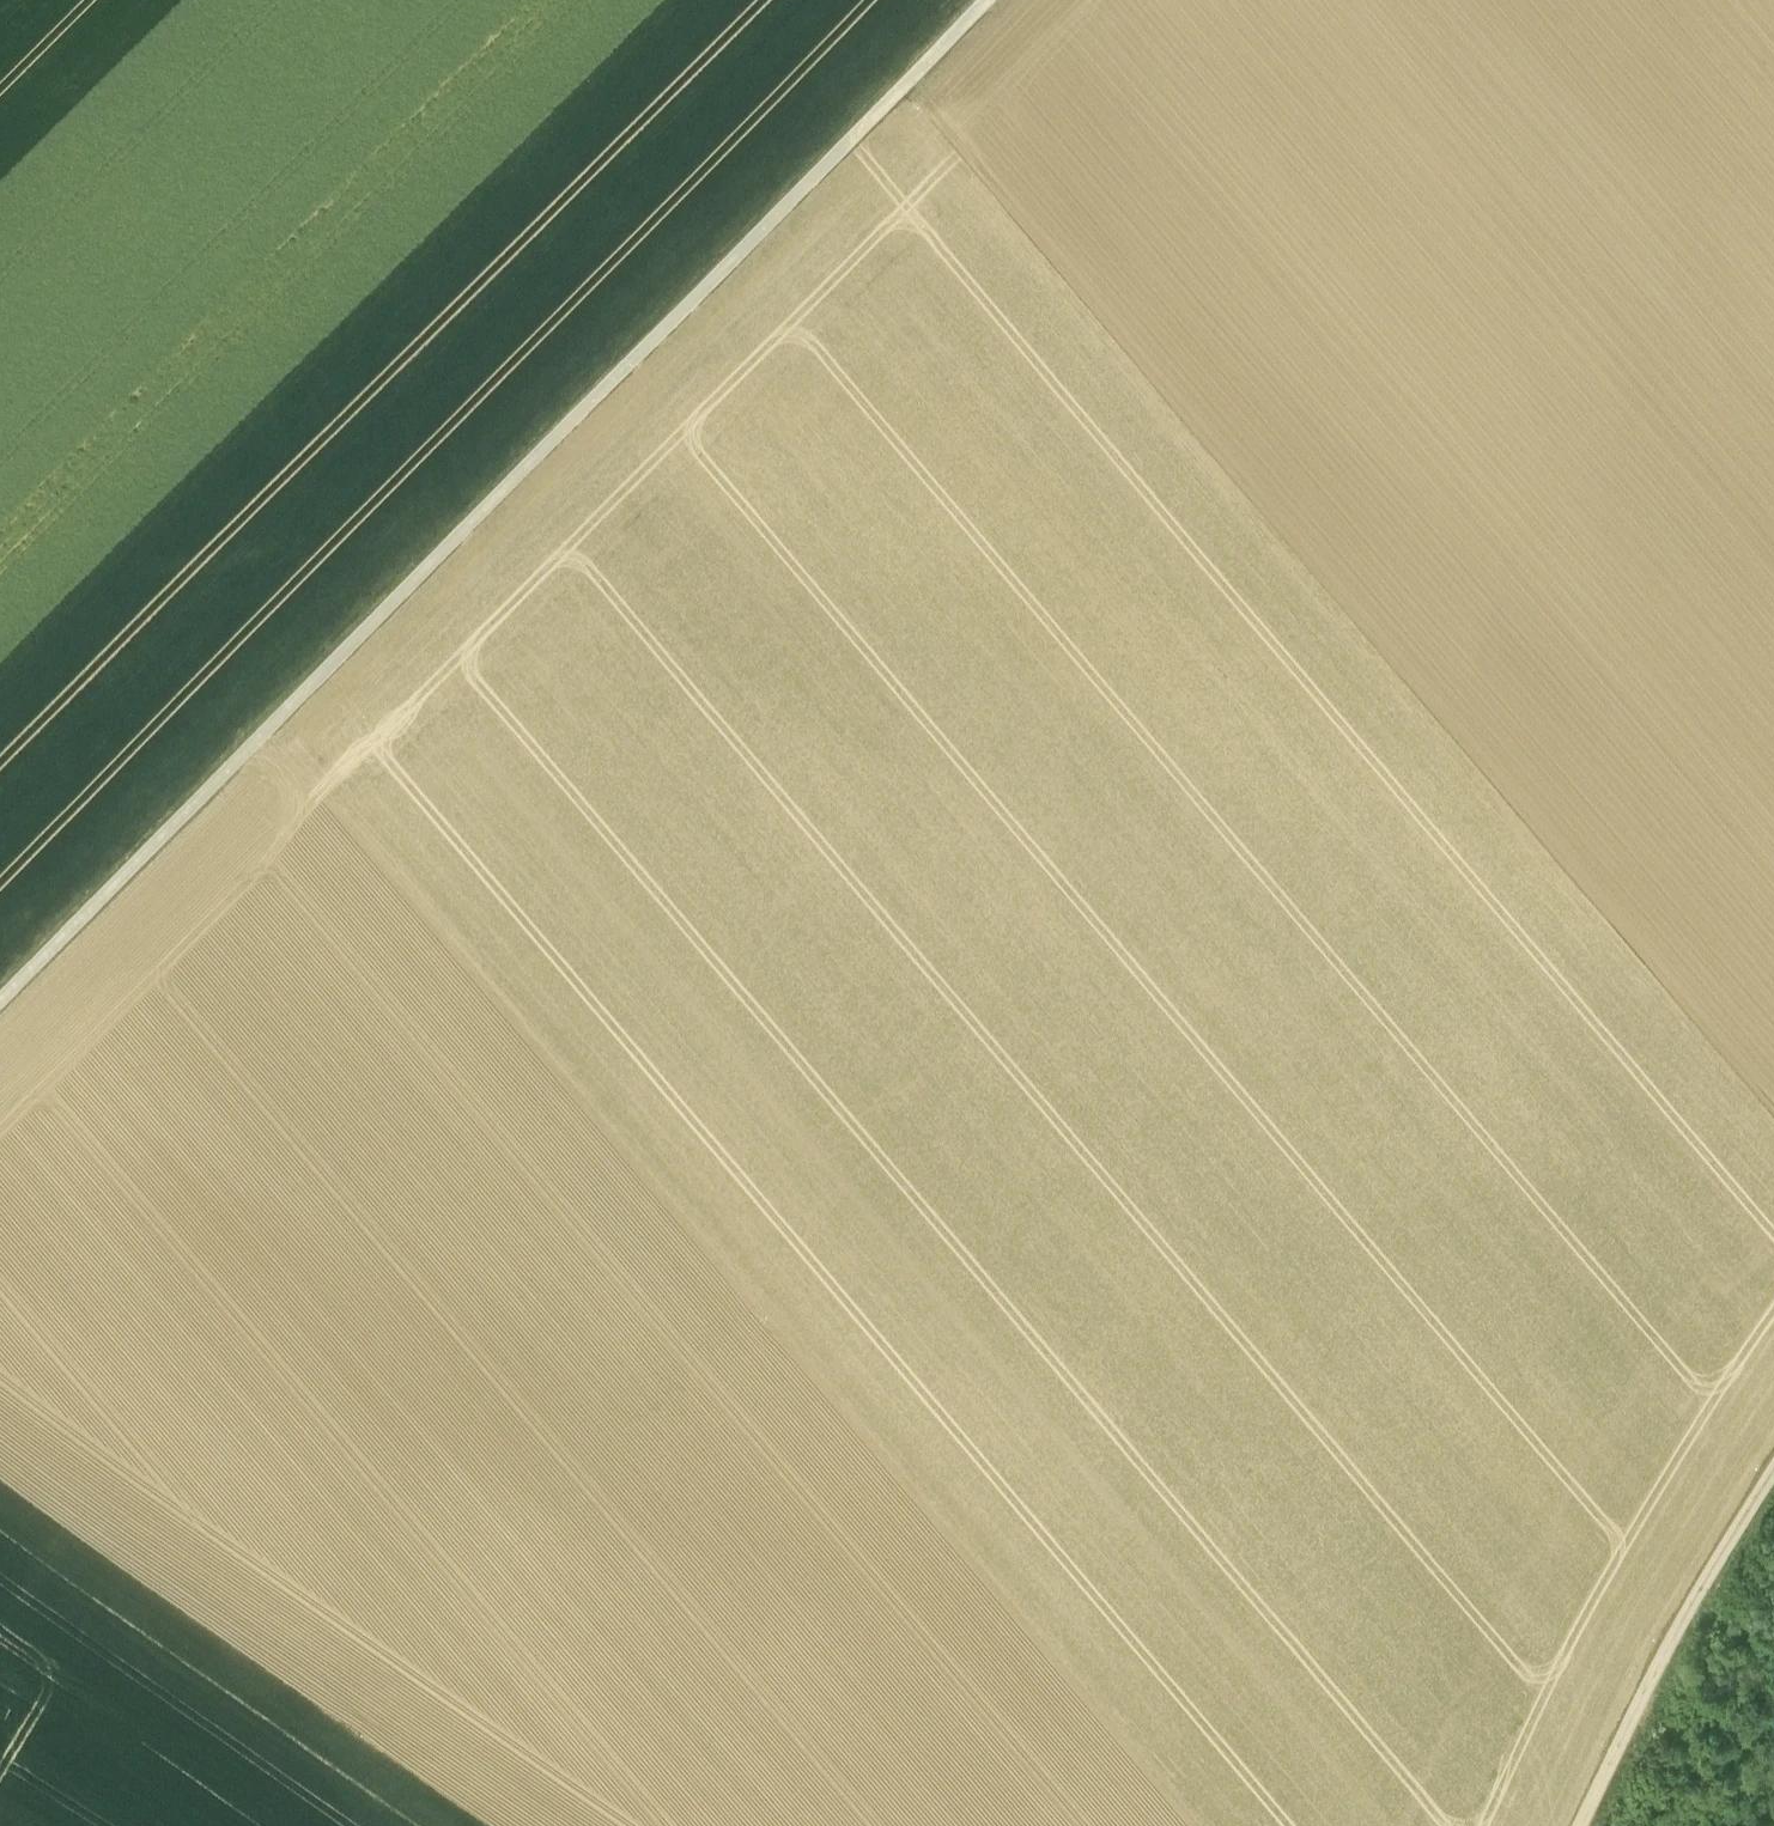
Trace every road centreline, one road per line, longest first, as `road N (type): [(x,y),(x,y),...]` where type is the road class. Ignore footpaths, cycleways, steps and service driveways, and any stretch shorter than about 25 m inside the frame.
road 1 (track): [(984,0),(448,529),(0,992)]
road 2 (track): [(1583,1825),(1670,1647),(1773,1480)]

